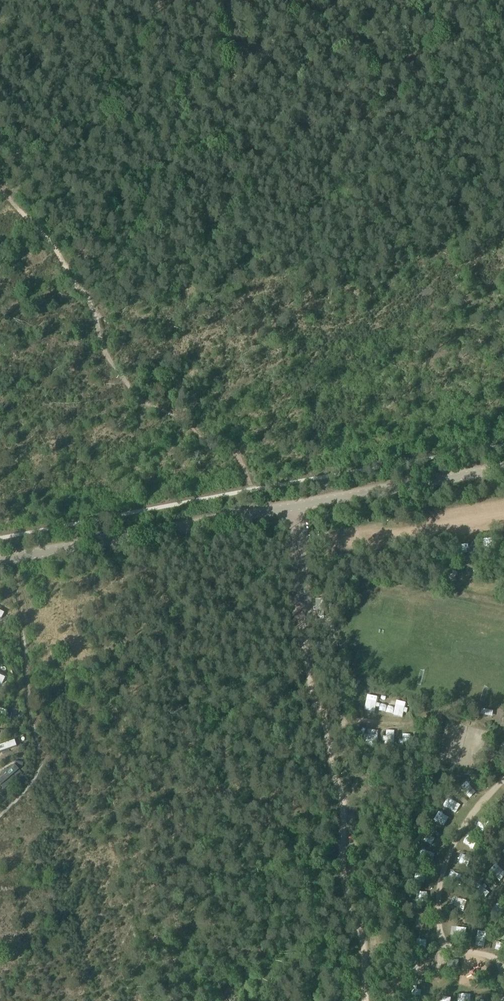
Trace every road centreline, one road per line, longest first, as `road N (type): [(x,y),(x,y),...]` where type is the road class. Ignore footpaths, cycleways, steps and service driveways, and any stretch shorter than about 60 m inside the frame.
road 1 (unclassified): [(0,561),(503,469)]

